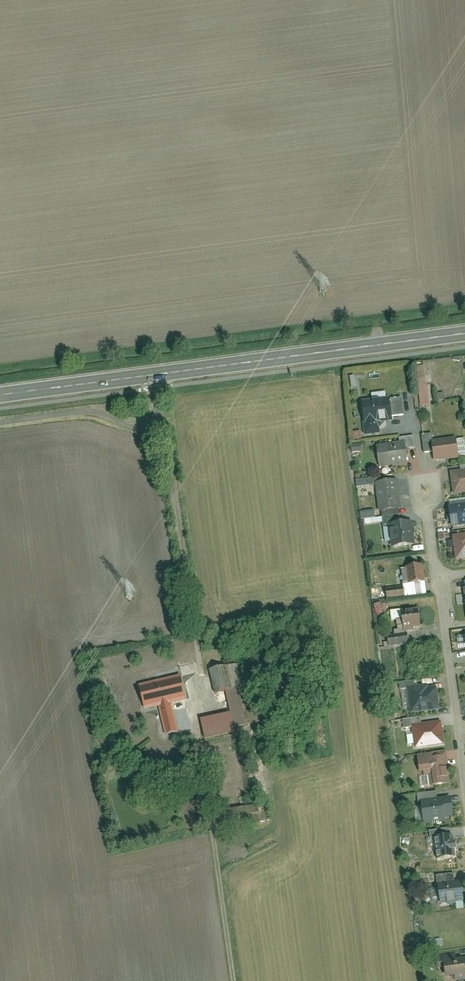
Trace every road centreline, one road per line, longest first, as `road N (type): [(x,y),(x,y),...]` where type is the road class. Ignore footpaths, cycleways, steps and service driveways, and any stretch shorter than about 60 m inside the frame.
road 1 (primary): [(464,336),(0,397)]
road 2 (residential): [(439,578),(464,784)]

